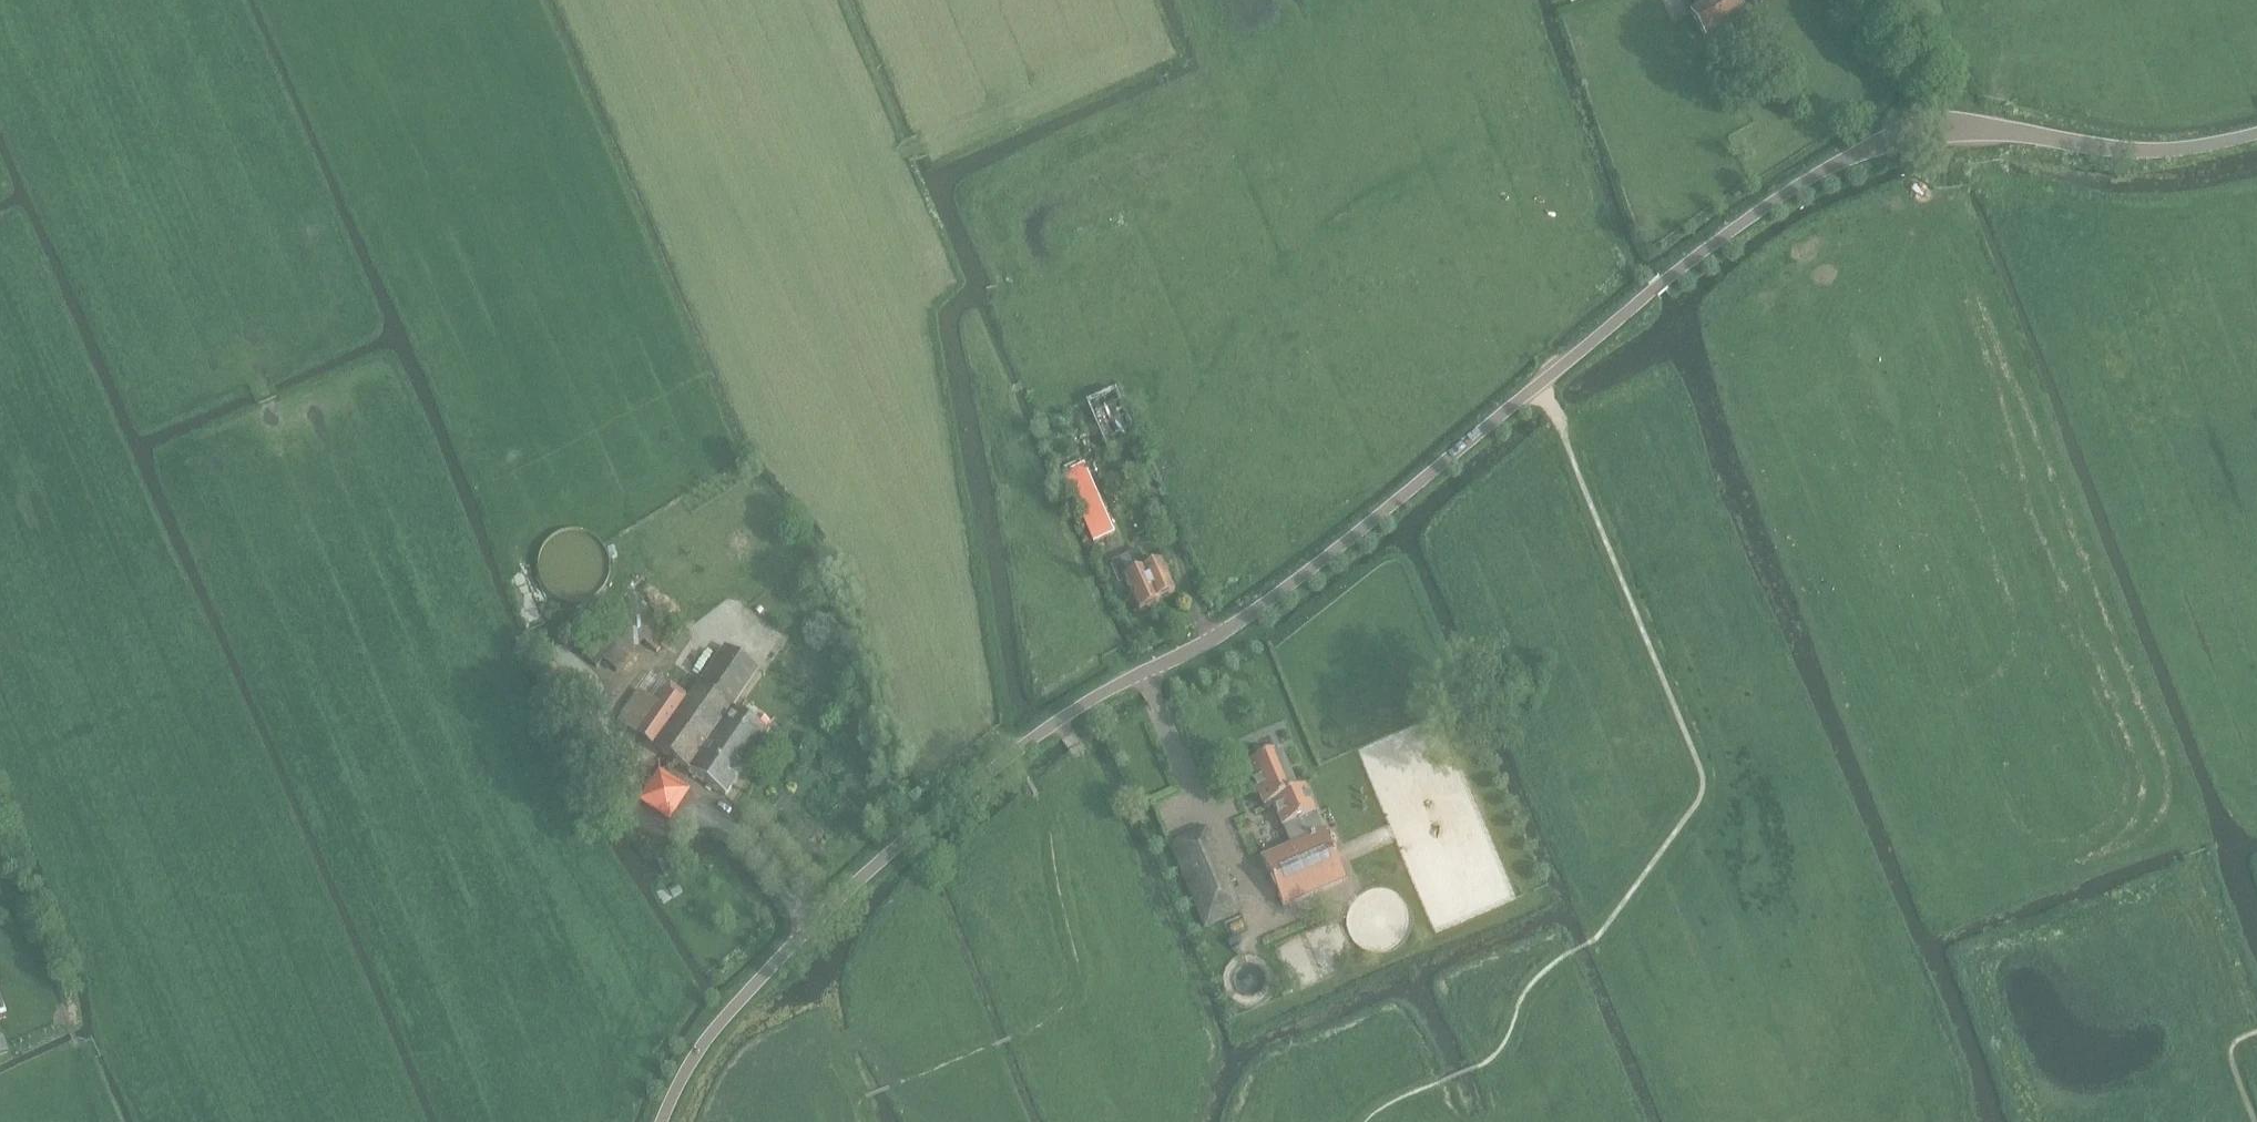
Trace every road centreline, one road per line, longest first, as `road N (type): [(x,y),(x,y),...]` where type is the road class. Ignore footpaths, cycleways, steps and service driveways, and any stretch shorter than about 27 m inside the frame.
road 1 (unclassified): [(664,1121),(729,1015),(923,827),(1059,723),(1213,640),(1343,551),(1653,293),(1824,172),(1900,139),(1959,129),(2151,152),(2256,135)]

